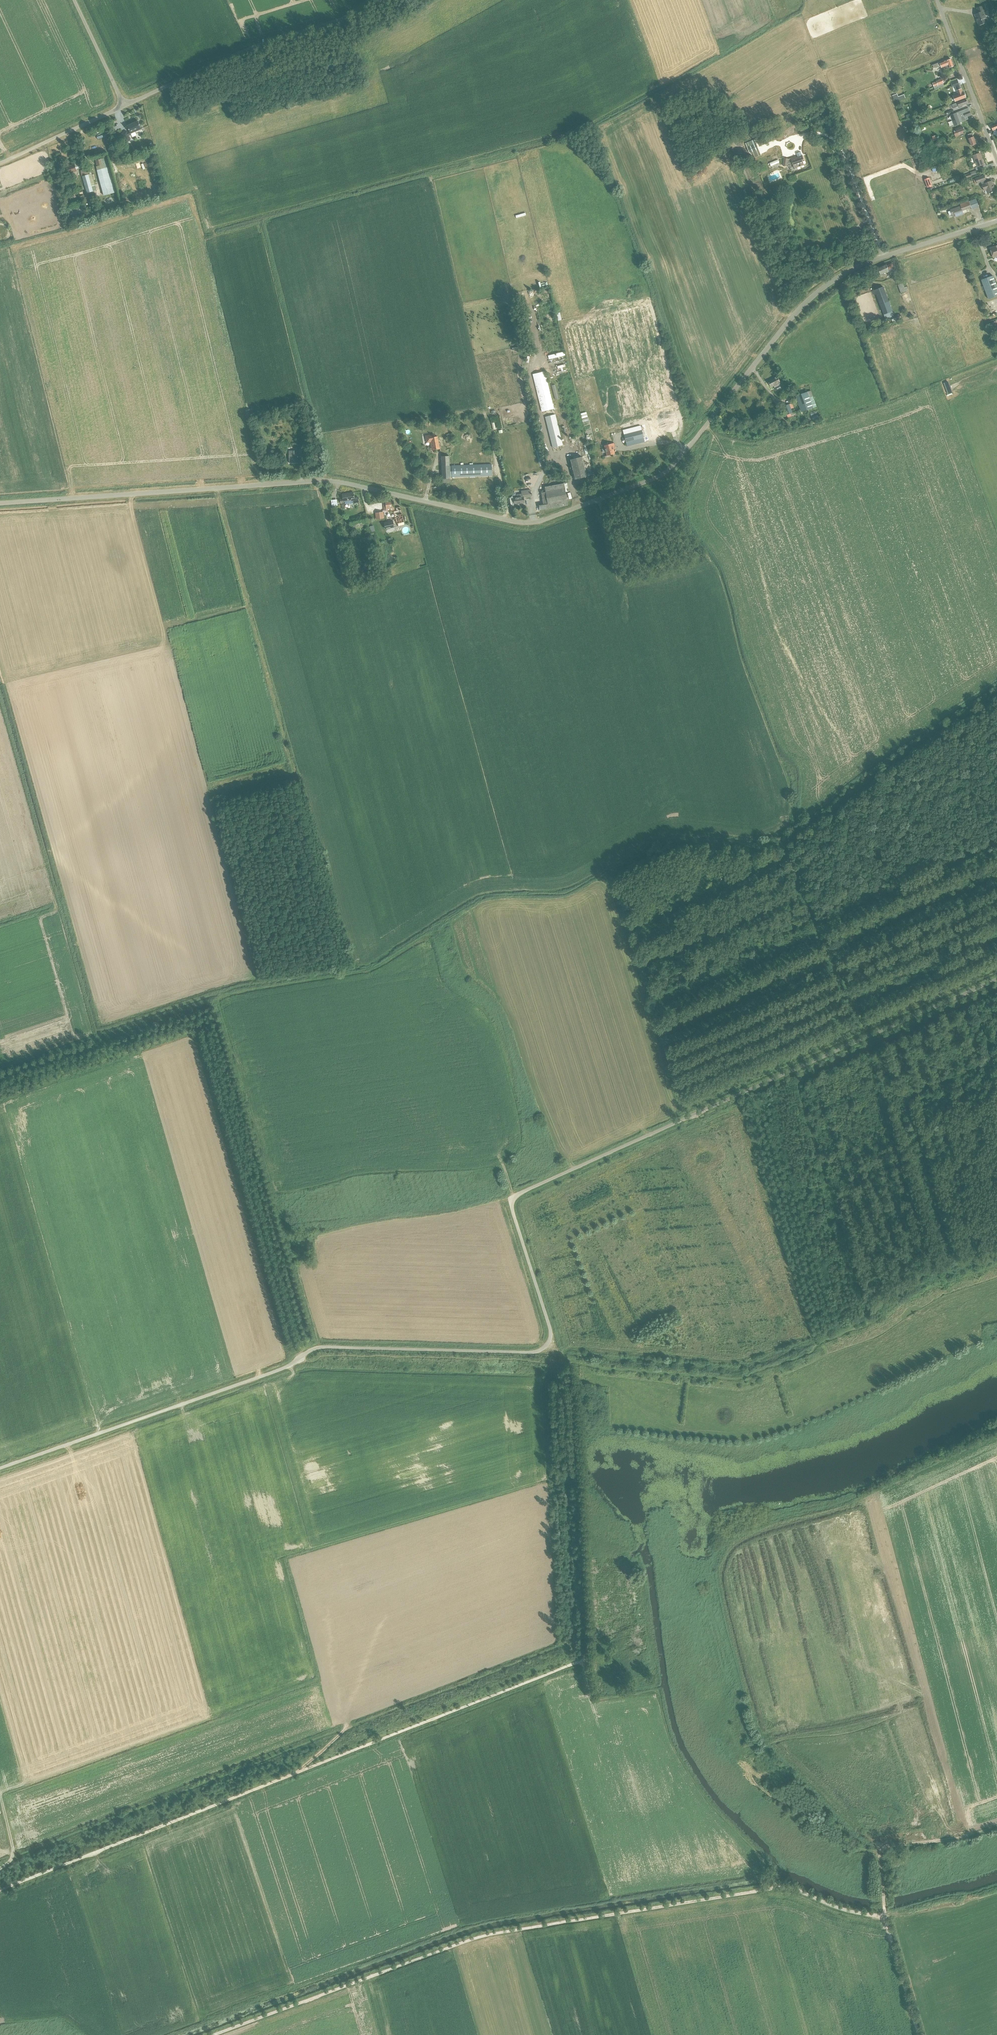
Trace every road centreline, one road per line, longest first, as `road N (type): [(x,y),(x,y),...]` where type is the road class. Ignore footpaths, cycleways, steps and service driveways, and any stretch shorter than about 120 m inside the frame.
road 1 (unclassified): [(996,980),(517,1195),(512,1207),(550,1328),(541,1350),(320,1347),(284,1368),(0,1468)]
road 2 (unclassified): [(0,503),(323,481),(538,521),(666,472),(792,317),(832,281),(996,221)]
road 3 (unclassified): [(0,1890),(581,1661)]
road 4 (unclassified): [(213,2034),(499,1933),(770,1888)]
road 5 (track): [(770,1888),(887,1917),(882,1847),(996,1825)]
road 6 (unclassified): [(125,105),(234,55),(341,19),(369,0)]
road 7 (unclassified): [(996,160),(939,0)]
road 8 (unclassified): [(0,163),(125,105)]
road 9 (unclassified): [(887,1917),(920,2034)]

